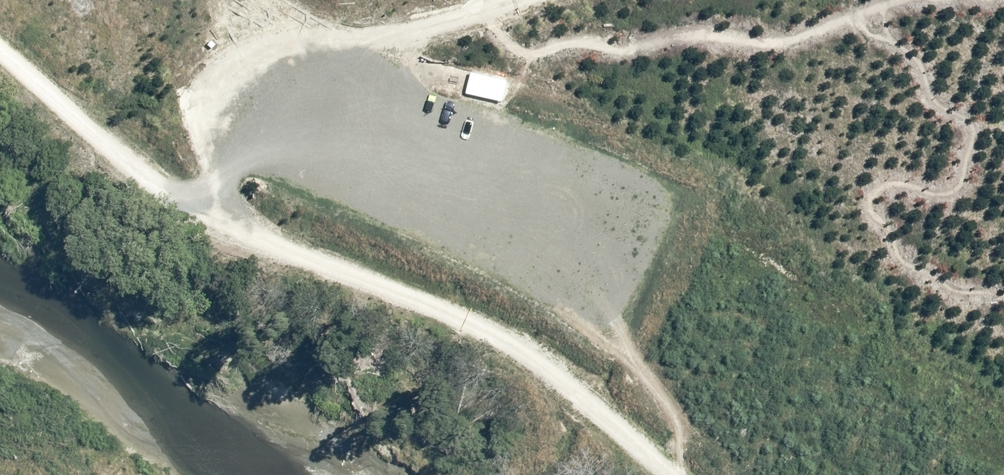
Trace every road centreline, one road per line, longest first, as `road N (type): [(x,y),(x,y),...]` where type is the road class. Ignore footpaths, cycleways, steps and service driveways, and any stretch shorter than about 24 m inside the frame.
road 1 (track): [(283,145),(578,306),(642,198),(368,62),(318,100)]
road 2 (track): [(662,474),(550,365),(428,298),(235,236),(137,175),(0,47)]
road 3 (track): [(524,0),(445,25),(283,49),(242,68),(219,88),(208,113),(235,236)]
road 4 (track): [(318,100),(229,214)]

